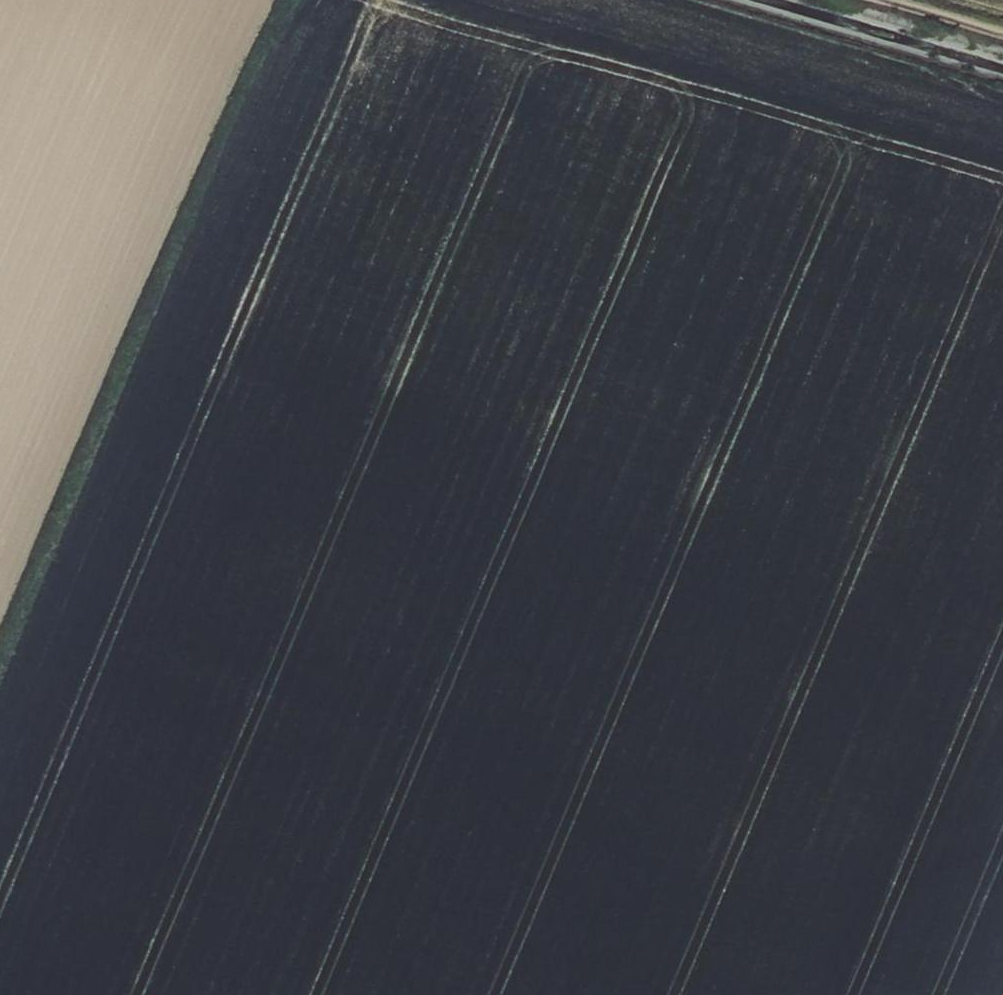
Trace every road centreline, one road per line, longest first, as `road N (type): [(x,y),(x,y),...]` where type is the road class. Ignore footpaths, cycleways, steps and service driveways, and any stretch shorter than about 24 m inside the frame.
road 1 (track): [(884,0),(1002,34)]

